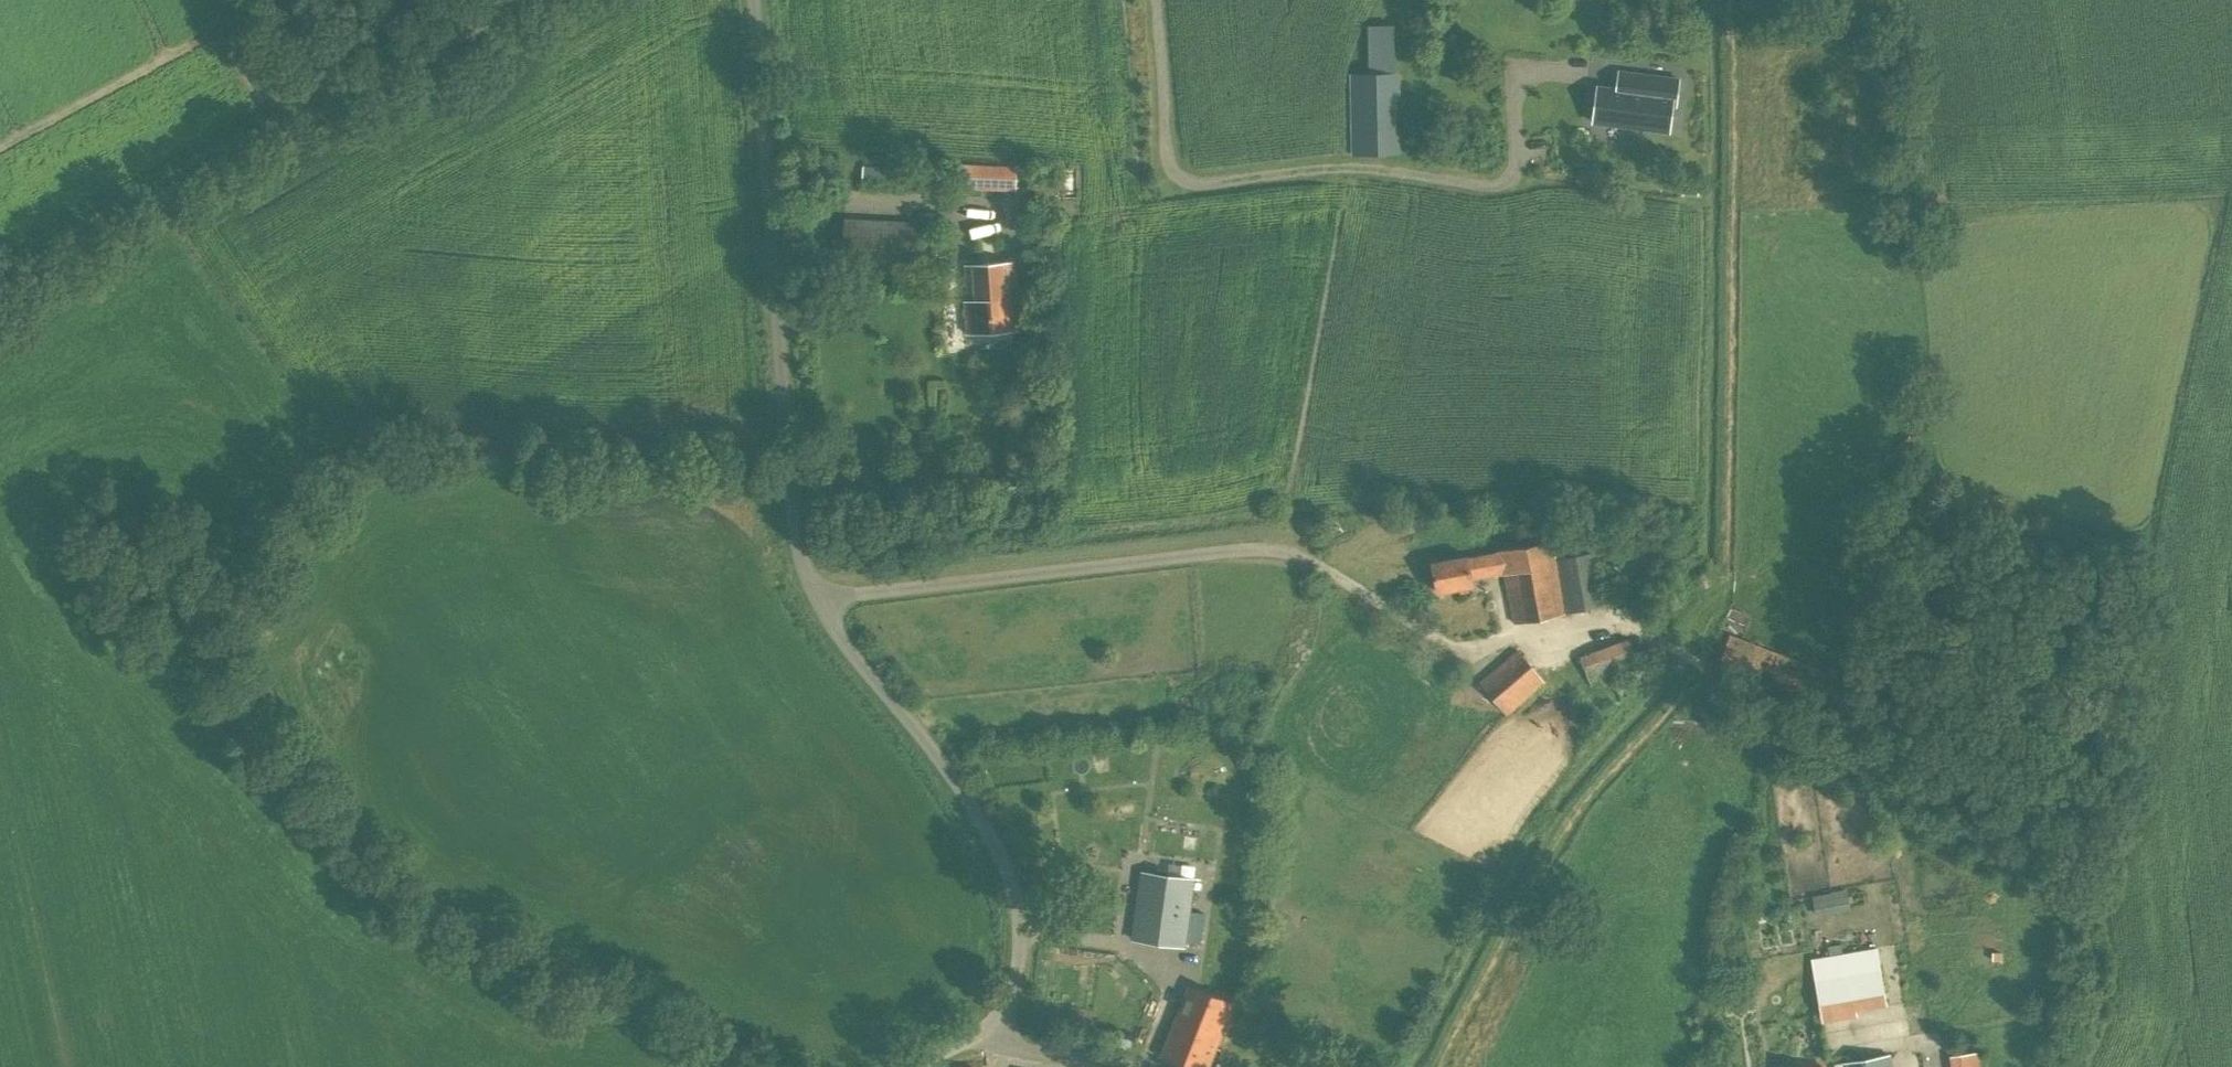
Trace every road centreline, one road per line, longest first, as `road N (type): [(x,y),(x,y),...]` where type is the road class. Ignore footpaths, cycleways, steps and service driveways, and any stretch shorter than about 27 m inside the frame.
road 1 (unclassified): [(990,1028),(1011,1003),(1018,972),(1020,932),(1008,870),(945,761),(839,631),(801,547),(754,0)]
road 2 (unclassified): [(0,280),(514,0)]

